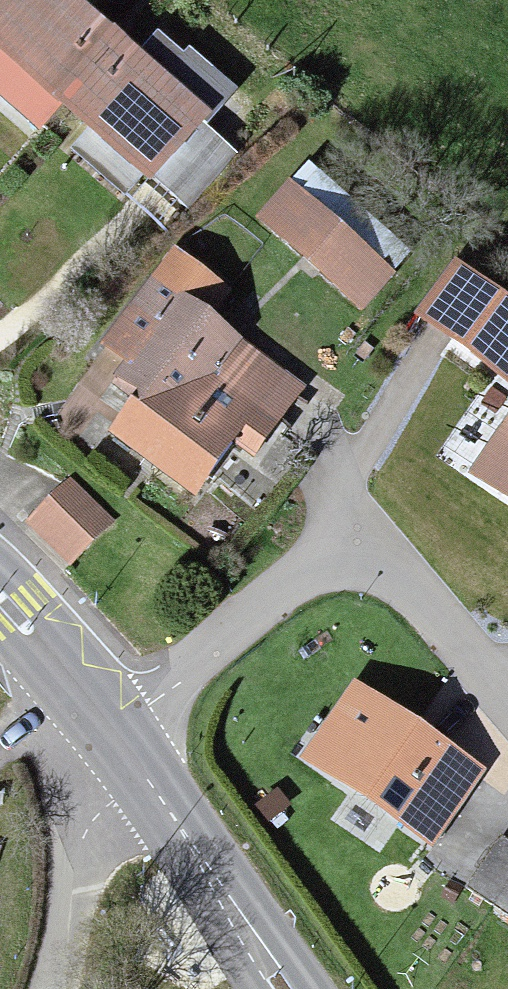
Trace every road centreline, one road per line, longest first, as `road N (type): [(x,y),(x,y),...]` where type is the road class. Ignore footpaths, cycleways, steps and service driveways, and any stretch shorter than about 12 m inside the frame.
road 1 (residential): [(507,701),(400,573),(375,559),(338,558),(267,601),(151,699),(123,743)]
road 2 (secondary): [(123,743),(283,988)]
road 3 (unclassified): [(123,743),(50,988)]
road 4 (secondary): [(0,598),(123,743)]

